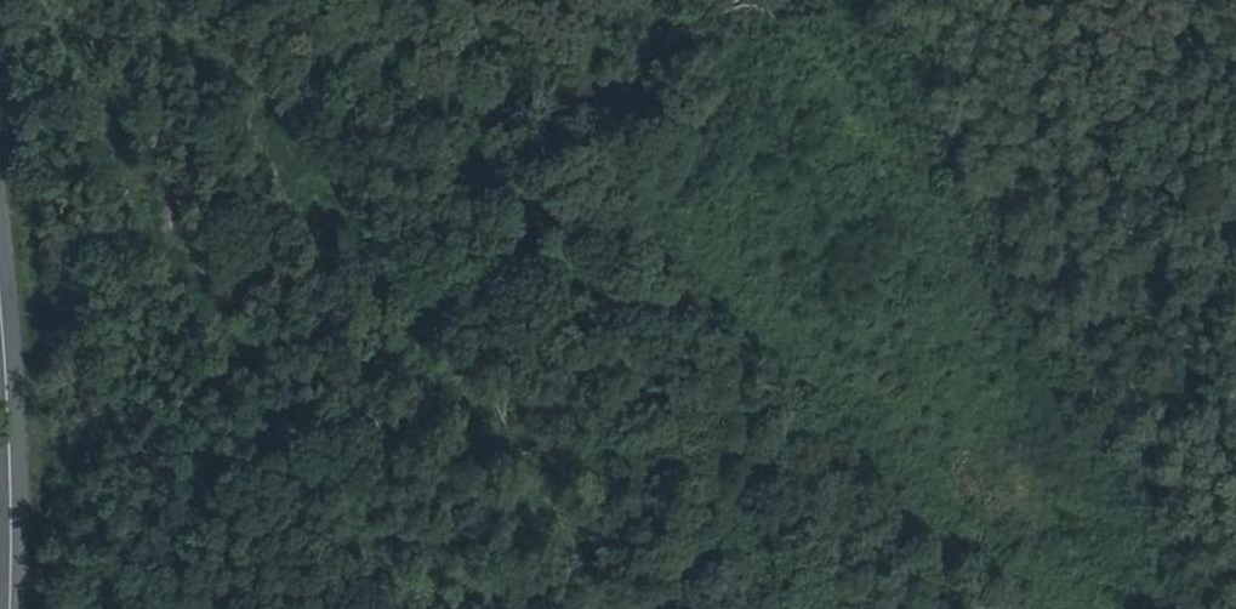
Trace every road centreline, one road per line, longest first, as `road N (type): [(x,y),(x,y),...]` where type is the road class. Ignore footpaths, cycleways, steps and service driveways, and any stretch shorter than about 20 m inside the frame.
road 1 (tertiary): [(3,608),(9,398),(0,285)]

